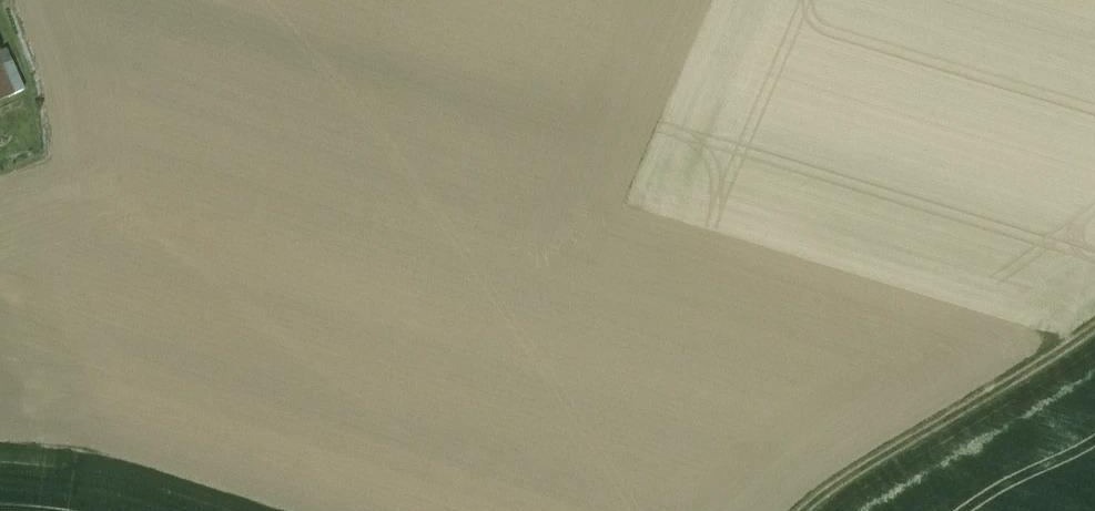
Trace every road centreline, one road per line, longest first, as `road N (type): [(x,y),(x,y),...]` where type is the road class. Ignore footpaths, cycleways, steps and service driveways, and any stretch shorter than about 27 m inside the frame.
road 1 (track): [(803,510),(1094,328)]

